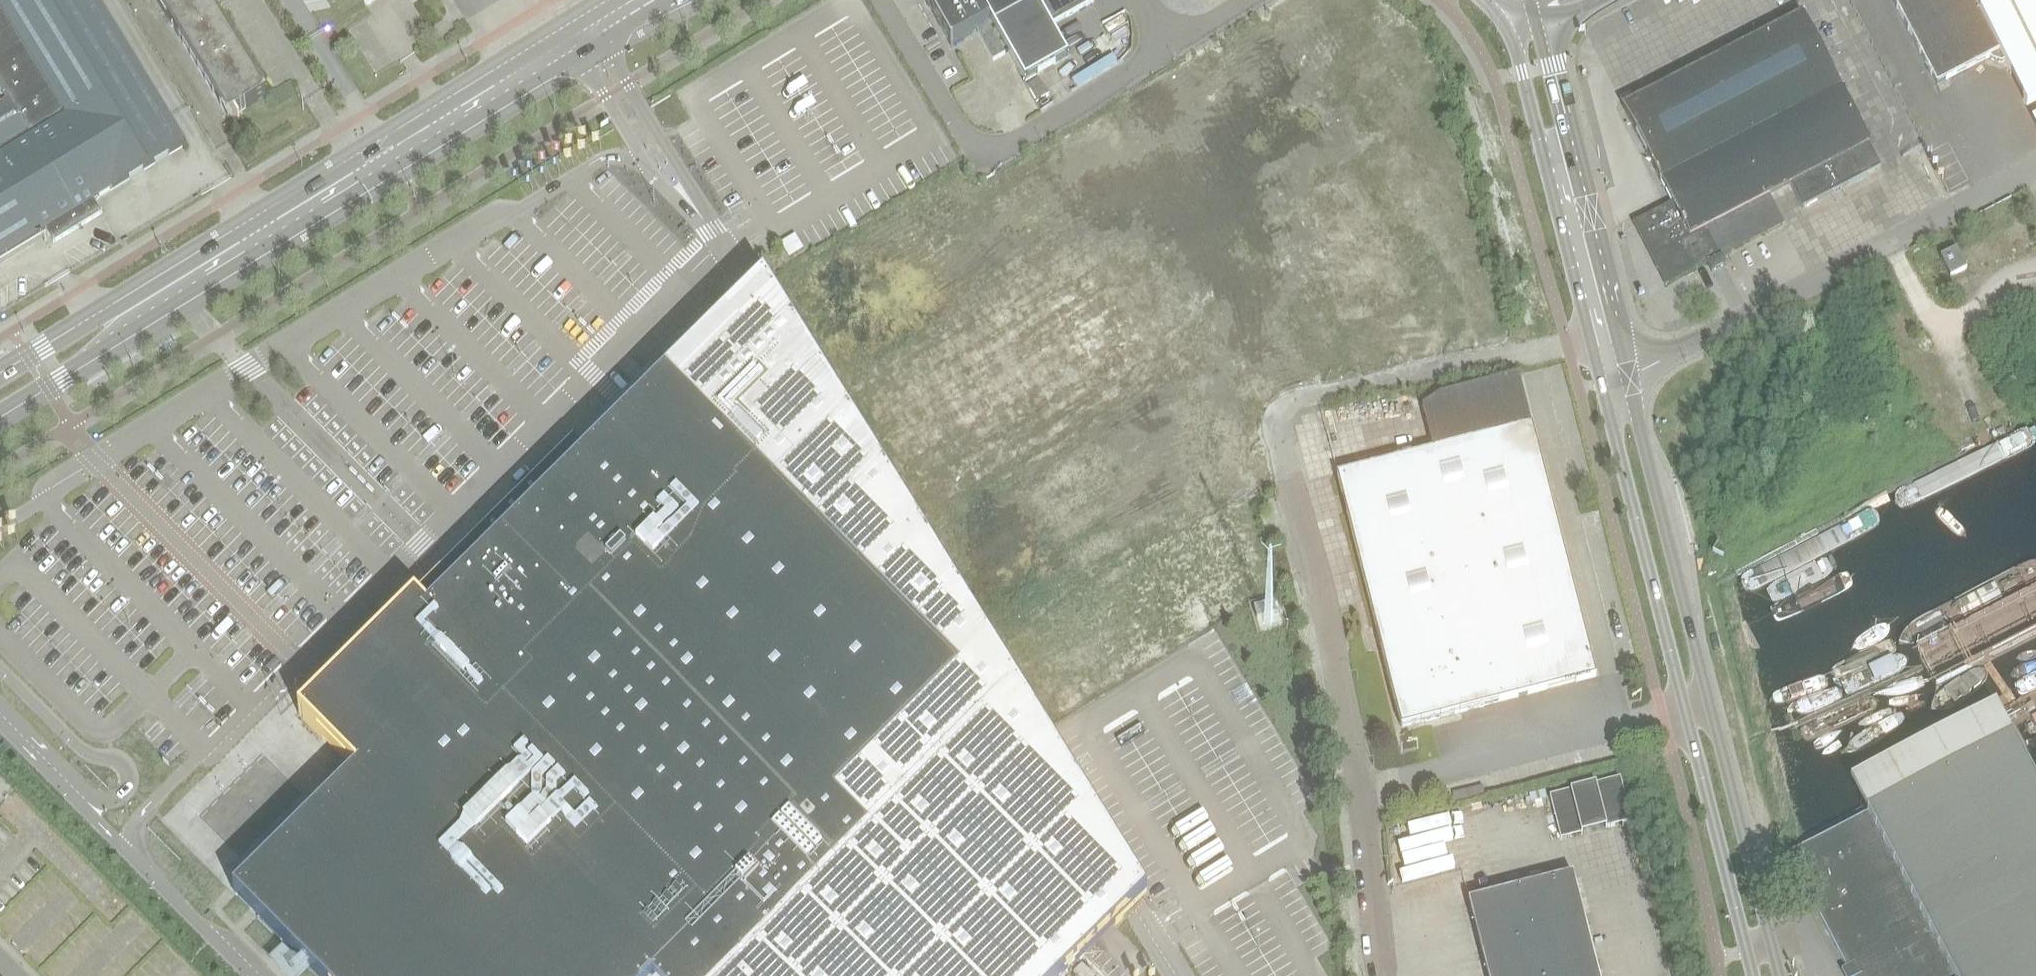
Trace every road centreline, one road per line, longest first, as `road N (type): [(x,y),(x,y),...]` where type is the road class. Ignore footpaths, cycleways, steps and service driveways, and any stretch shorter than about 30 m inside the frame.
road 1 (unclassified): [(1386,975),(1342,680),(1276,405),(1285,394),(1589,339)]
road 2 (tertiary): [(0,408),(664,0)]
road 3 (tertiary): [(618,0),(0,380)]
road 4 (tertiary): [(1780,975),(1625,376)]
road 5 (tertiary): [(1600,383),(1753,975)]
road 6 (unclassified): [(0,709),(258,975)]
road 7 (unclassified): [(1625,376),(1954,206)]
road 8 (tertiary): [(1501,21),(1589,339)]
road 9 (tertiary): [(1614,330),(1538,27)]

